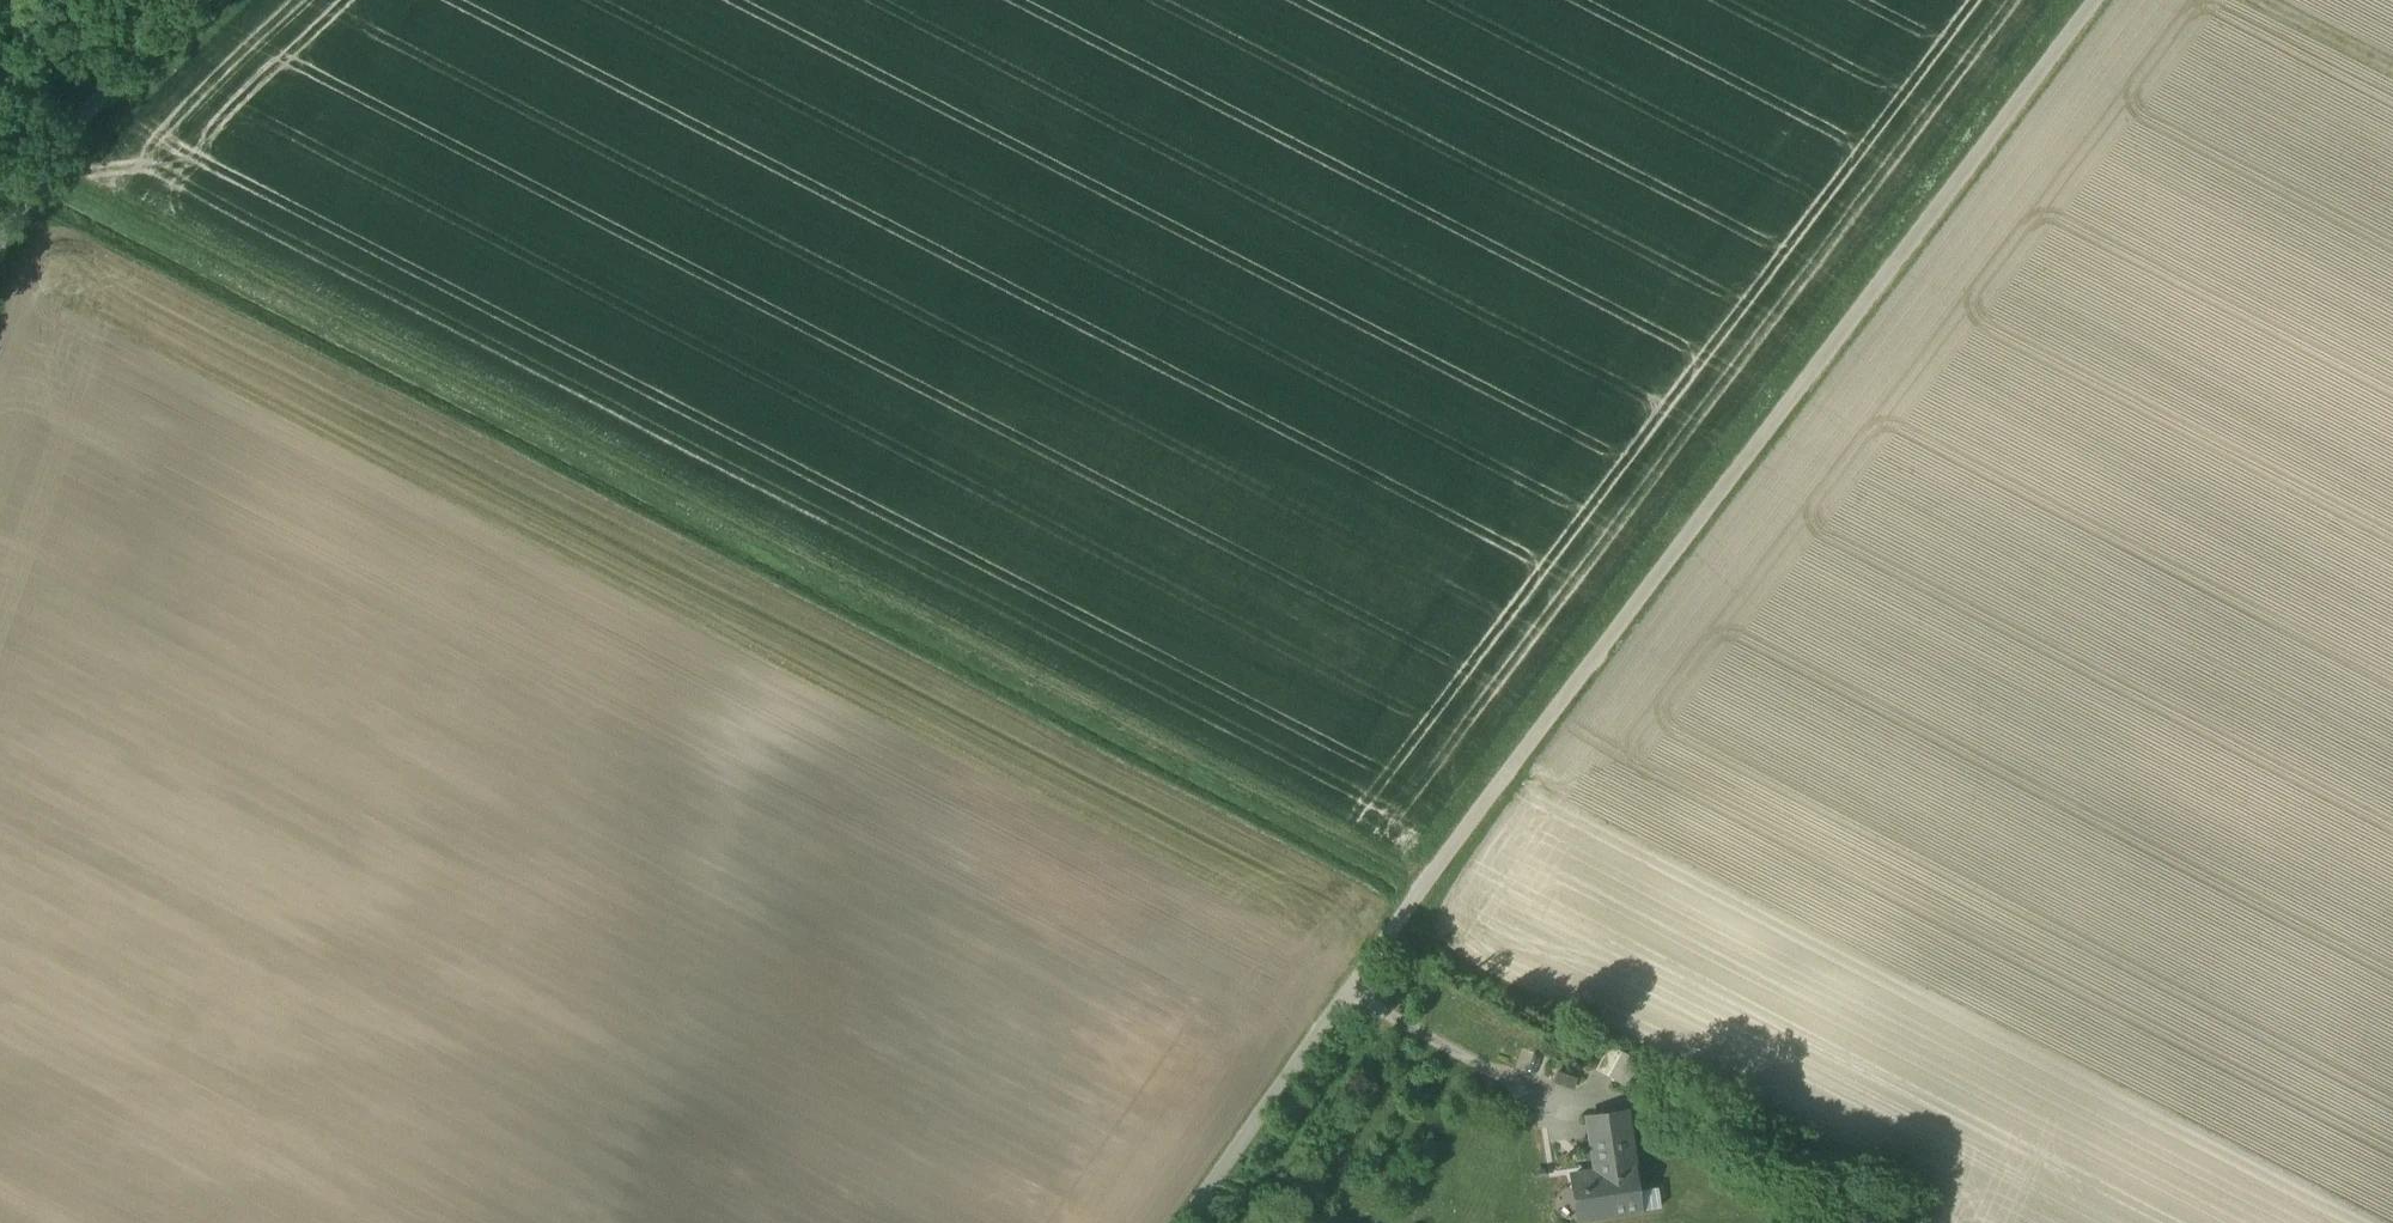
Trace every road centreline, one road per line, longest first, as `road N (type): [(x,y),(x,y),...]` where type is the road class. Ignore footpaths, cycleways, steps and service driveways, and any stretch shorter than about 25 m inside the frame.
road 1 (unclassified): [(2087,0),(1600,640),(1178,1222)]
road 2 (unclassified): [(0,244),(40,171),(180,0)]

